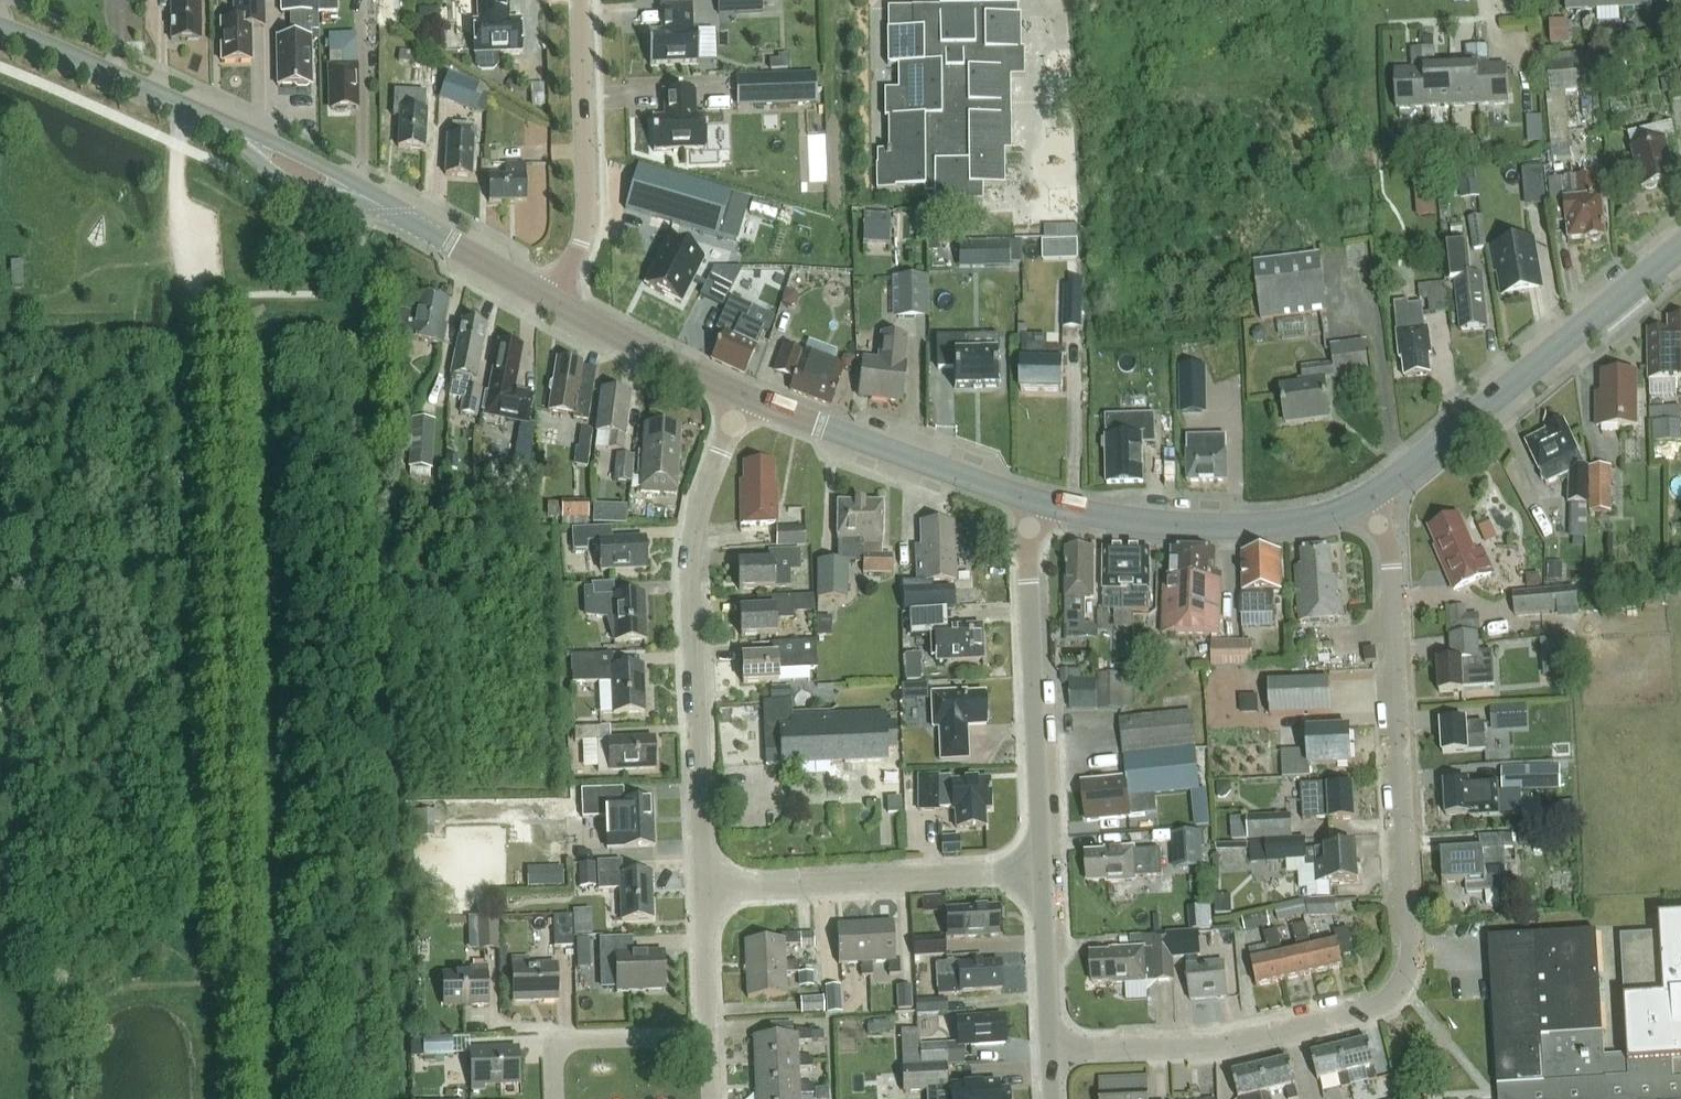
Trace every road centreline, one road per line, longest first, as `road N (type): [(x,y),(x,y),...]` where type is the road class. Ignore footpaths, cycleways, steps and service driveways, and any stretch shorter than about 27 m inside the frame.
road 1 (residential): [(1048,1048),(1224,1043),(1353,1013),(1386,1002),(1403,984),(1411,935),(1392,561),(1365,501)]
road 2 (residential): [(703,888),(691,555),(699,506),(749,399)]
road 3 (secondary): [(1365,501),(1680,255)]
road 4 (residential): [(1041,872),(1027,558),(1036,502)]
road 5 (residential): [(703,888),(1041,872)]
road 6 (secondary): [(1036,502),(1135,523),(1224,529),(1303,520),(1365,501)]
road 7 (residential): [(558,305),(585,220),(577,0)]
road 8 (secondary): [(1036,502),(749,399)]
road 9 (secondary): [(200,114),(302,190),(394,210)]
road 10 (secondary): [(394,210),(329,167),(200,114)]
road 11 (secondary): [(200,114),(0,29)]
road 12 (secondary): [(749,399),(558,305)]
road 13 (residential): [(553,1098),(552,1041),(707,1031)]
road 14 (secondary): [(558,305),(394,210)]
road 15 (residential): [(1048,1048),(1041,872)]
road 16 (residential): [(707,1031),(703,888)]

